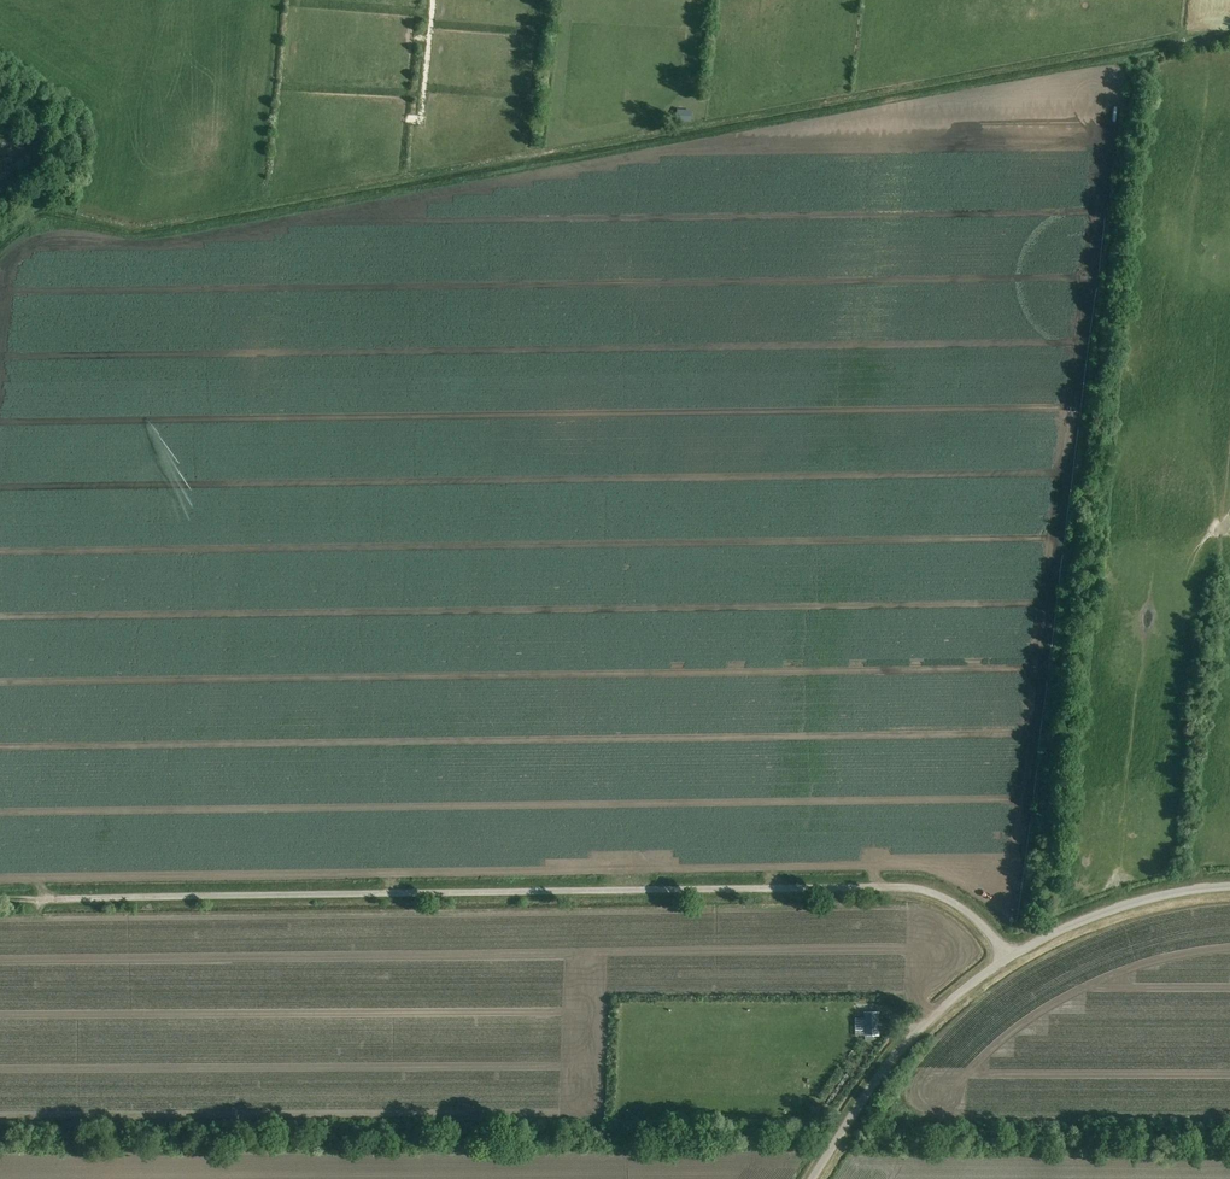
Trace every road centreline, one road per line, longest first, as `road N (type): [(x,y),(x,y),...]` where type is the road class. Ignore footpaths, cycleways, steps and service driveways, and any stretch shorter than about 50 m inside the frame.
road 1 (unclassified): [(1007,957),(967,912),(912,888),(49,898)]
road 2 (unclassified): [(811,1178),(907,1041),(1007,957)]
road 3 (unclassified): [(1007,957),(1151,898),(1229,887)]

